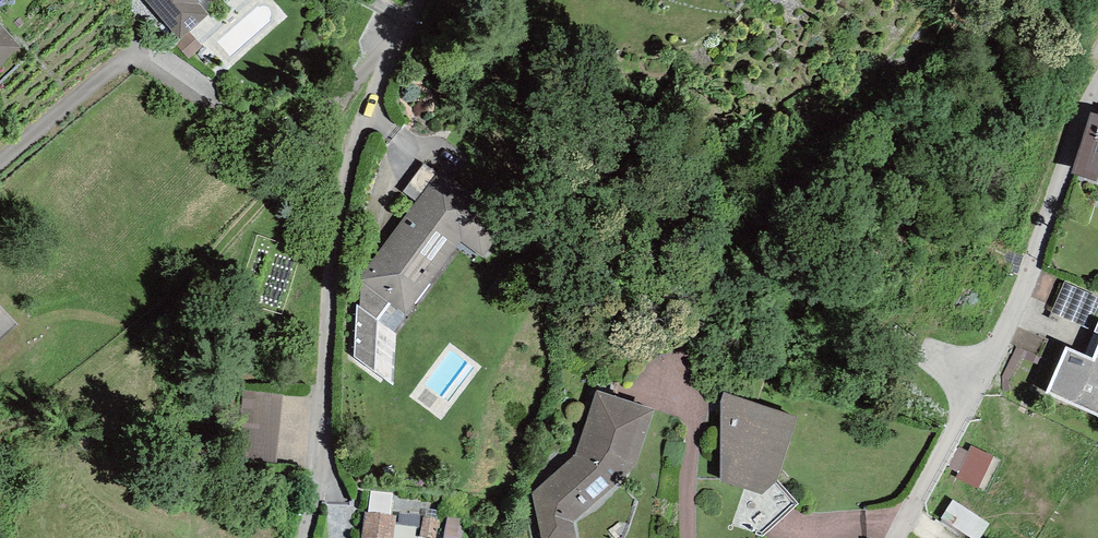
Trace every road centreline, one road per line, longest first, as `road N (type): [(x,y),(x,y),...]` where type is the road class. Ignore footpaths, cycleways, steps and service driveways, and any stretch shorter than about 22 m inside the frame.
road 1 (track): [(393,41),(171,307),(38,412),(0,427)]
road 2 (unclassified): [(415,0),(364,123),(339,217),(319,474),(305,537)]
road 3 (residential): [(898,537),(1017,311),(1097,92)]

